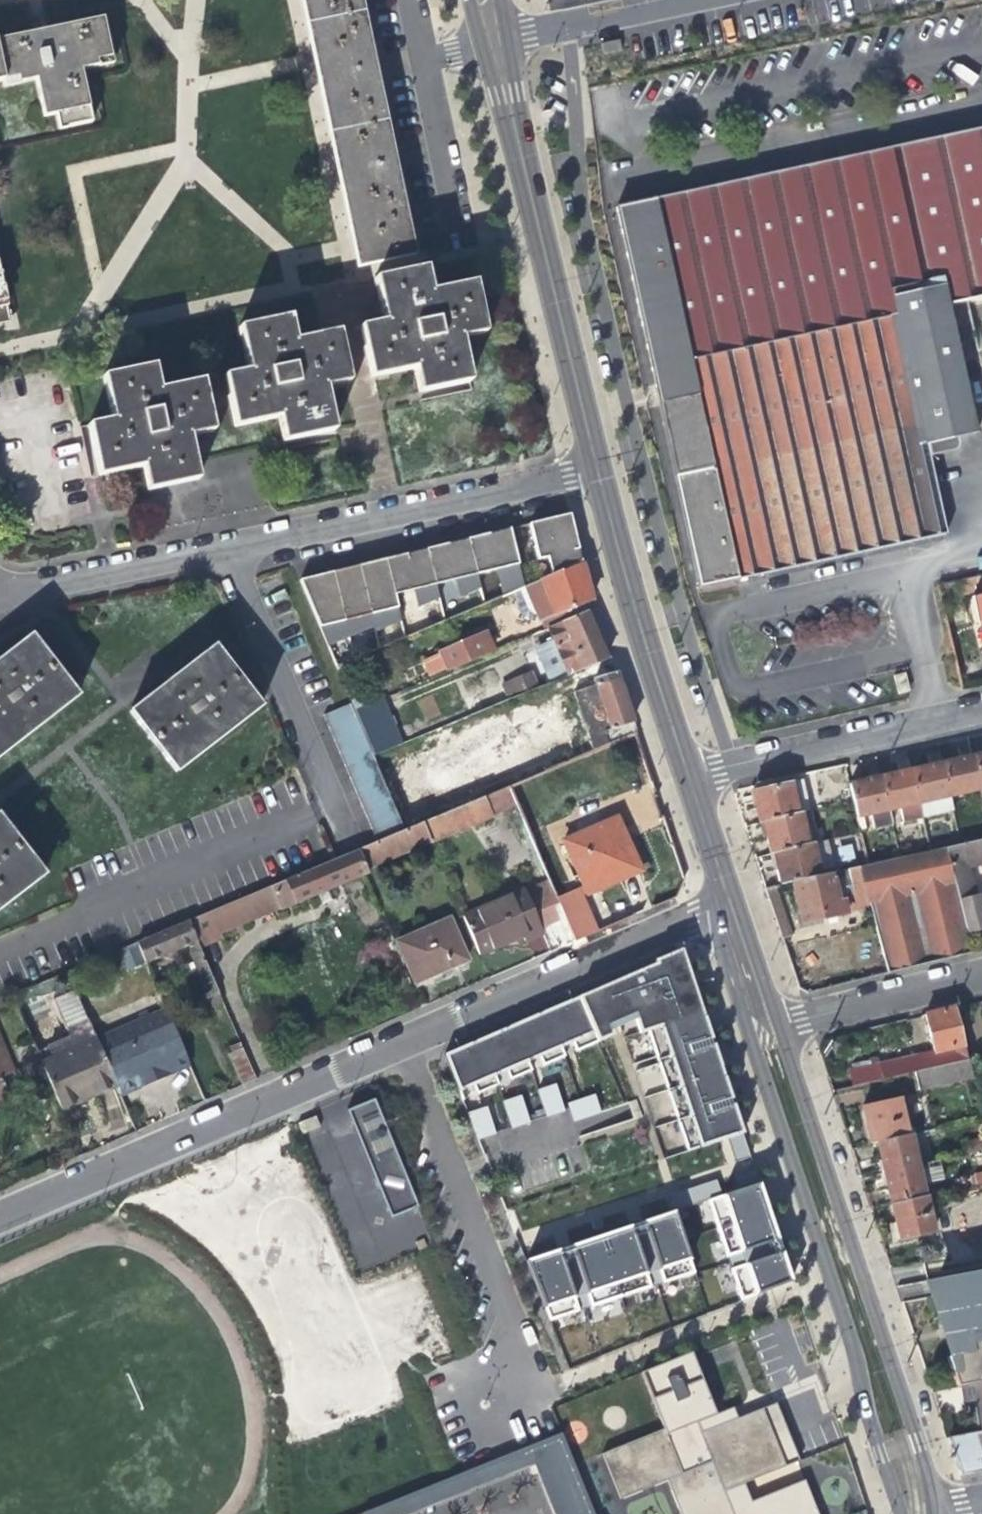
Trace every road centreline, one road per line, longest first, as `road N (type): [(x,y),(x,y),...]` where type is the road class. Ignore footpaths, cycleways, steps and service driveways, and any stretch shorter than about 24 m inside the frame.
road 1 (residential): [(0,1221),(720,910)]
road 2 (residential): [(720,910),(746,1027),(901,1513)]
road 3 (residential): [(0,594),(589,469)]
road 4 (residential): [(944,1508),(778,1022)]
road 5 (residential): [(606,467),(505,39)]
road 6 (residential): [(483,43),(589,469)]
road 7 (residential): [(589,469),(684,783)]
road 8 (residential): [(696,777),(606,467)]
road 9 (residential): [(696,777),(981,711)]
road 10 (residential): [(778,1022),(981,970)]
road 11 (residential): [(689,0),(505,39)]
road 12 (residential): [(684,783),(720,910)]
road 13 (residential): [(737,902),(696,777)]
road 14 (residential): [(778,1022),(737,902)]

